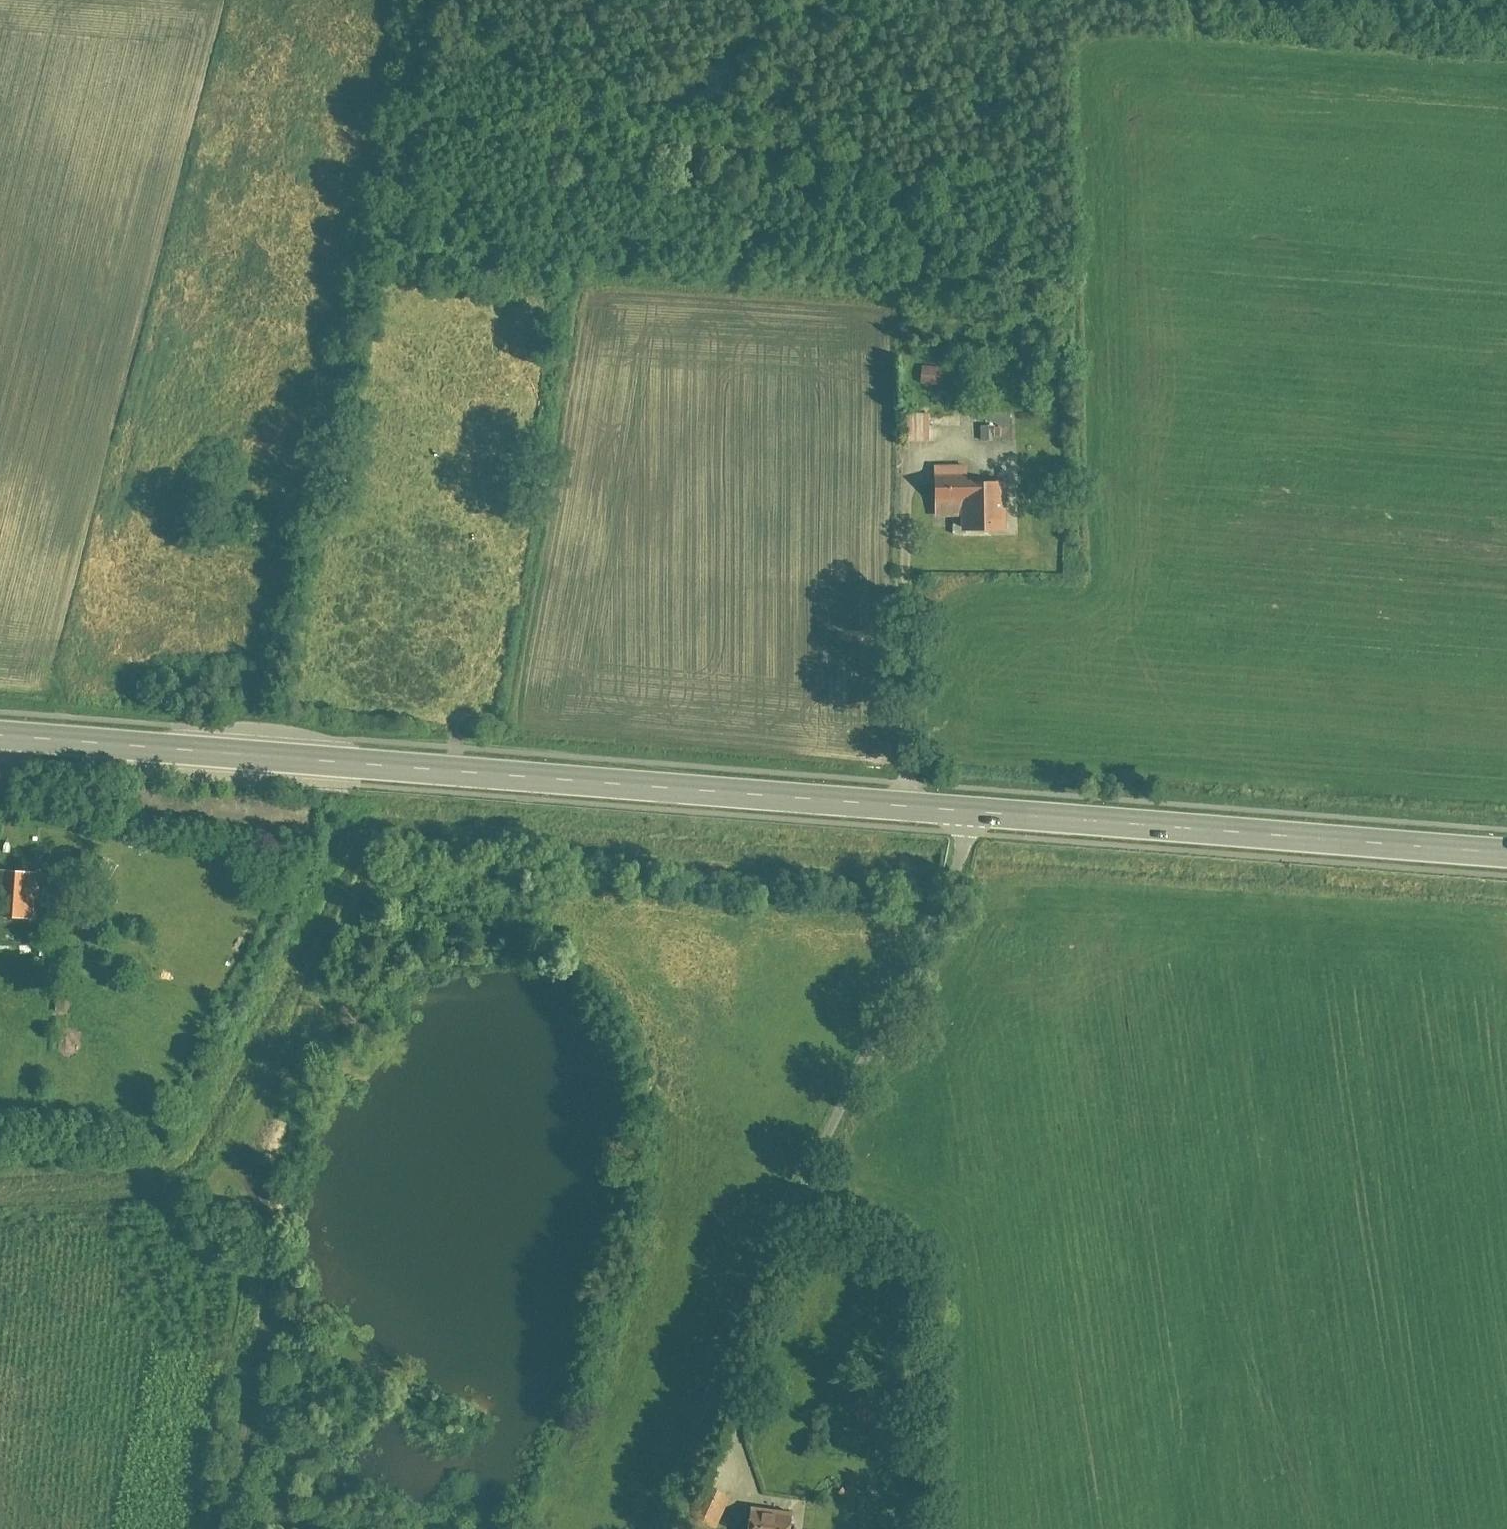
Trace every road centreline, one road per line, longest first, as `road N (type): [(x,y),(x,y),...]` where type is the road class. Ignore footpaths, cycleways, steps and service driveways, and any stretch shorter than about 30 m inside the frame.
road 1 (primary): [(0,738),(969,808)]
road 2 (residential): [(969,808),(904,979),(709,1374),(646,1528)]
road 3 (primary): [(969,808),(1506,851)]
road 4 (track): [(902,803),(899,575),(921,460)]

